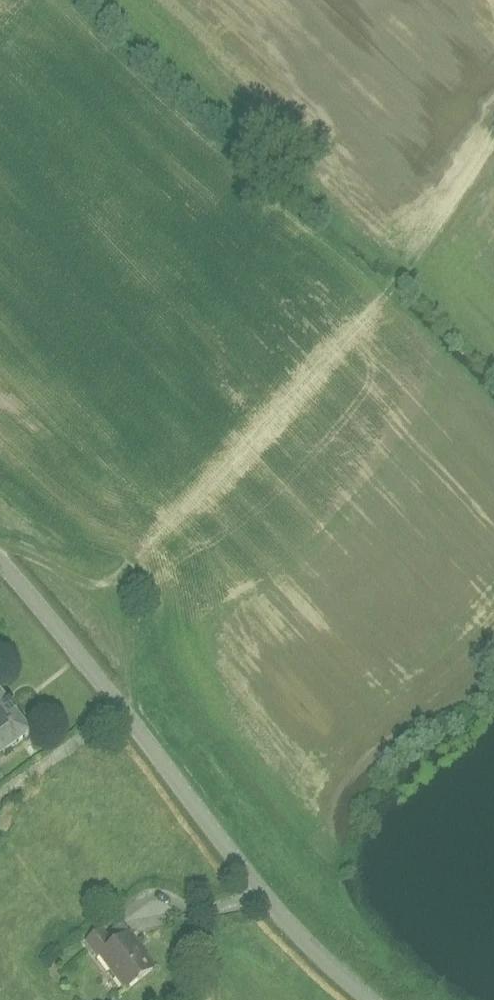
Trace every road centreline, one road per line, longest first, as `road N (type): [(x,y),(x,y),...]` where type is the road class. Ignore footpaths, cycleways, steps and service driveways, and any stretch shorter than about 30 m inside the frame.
road 1 (tertiary): [(373,999),(263,895),(113,697),(0,568)]

